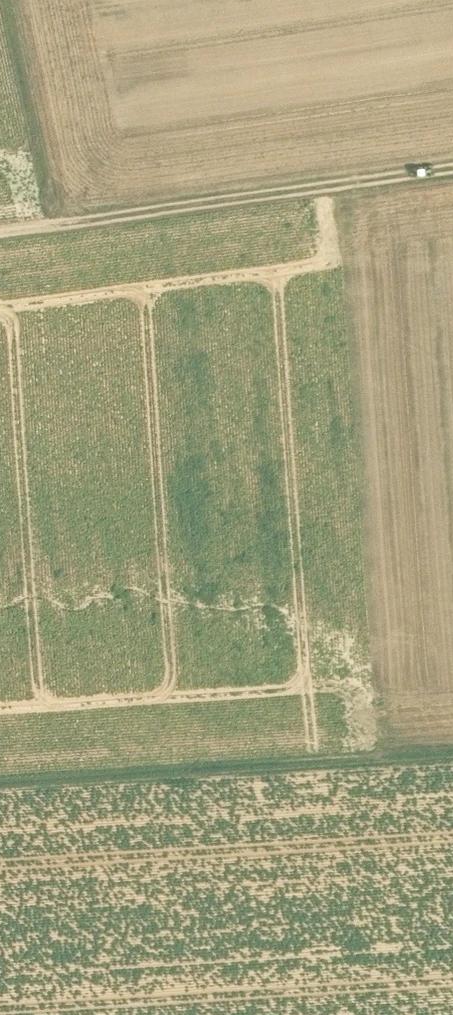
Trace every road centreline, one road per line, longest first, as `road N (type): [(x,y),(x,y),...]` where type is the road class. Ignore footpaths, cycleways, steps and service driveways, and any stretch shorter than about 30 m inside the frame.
road 1 (track): [(452,169),(0,232)]
road 2 (track): [(0,781),(452,756)]
road 3 (track): [(56,223),(7,0)]

